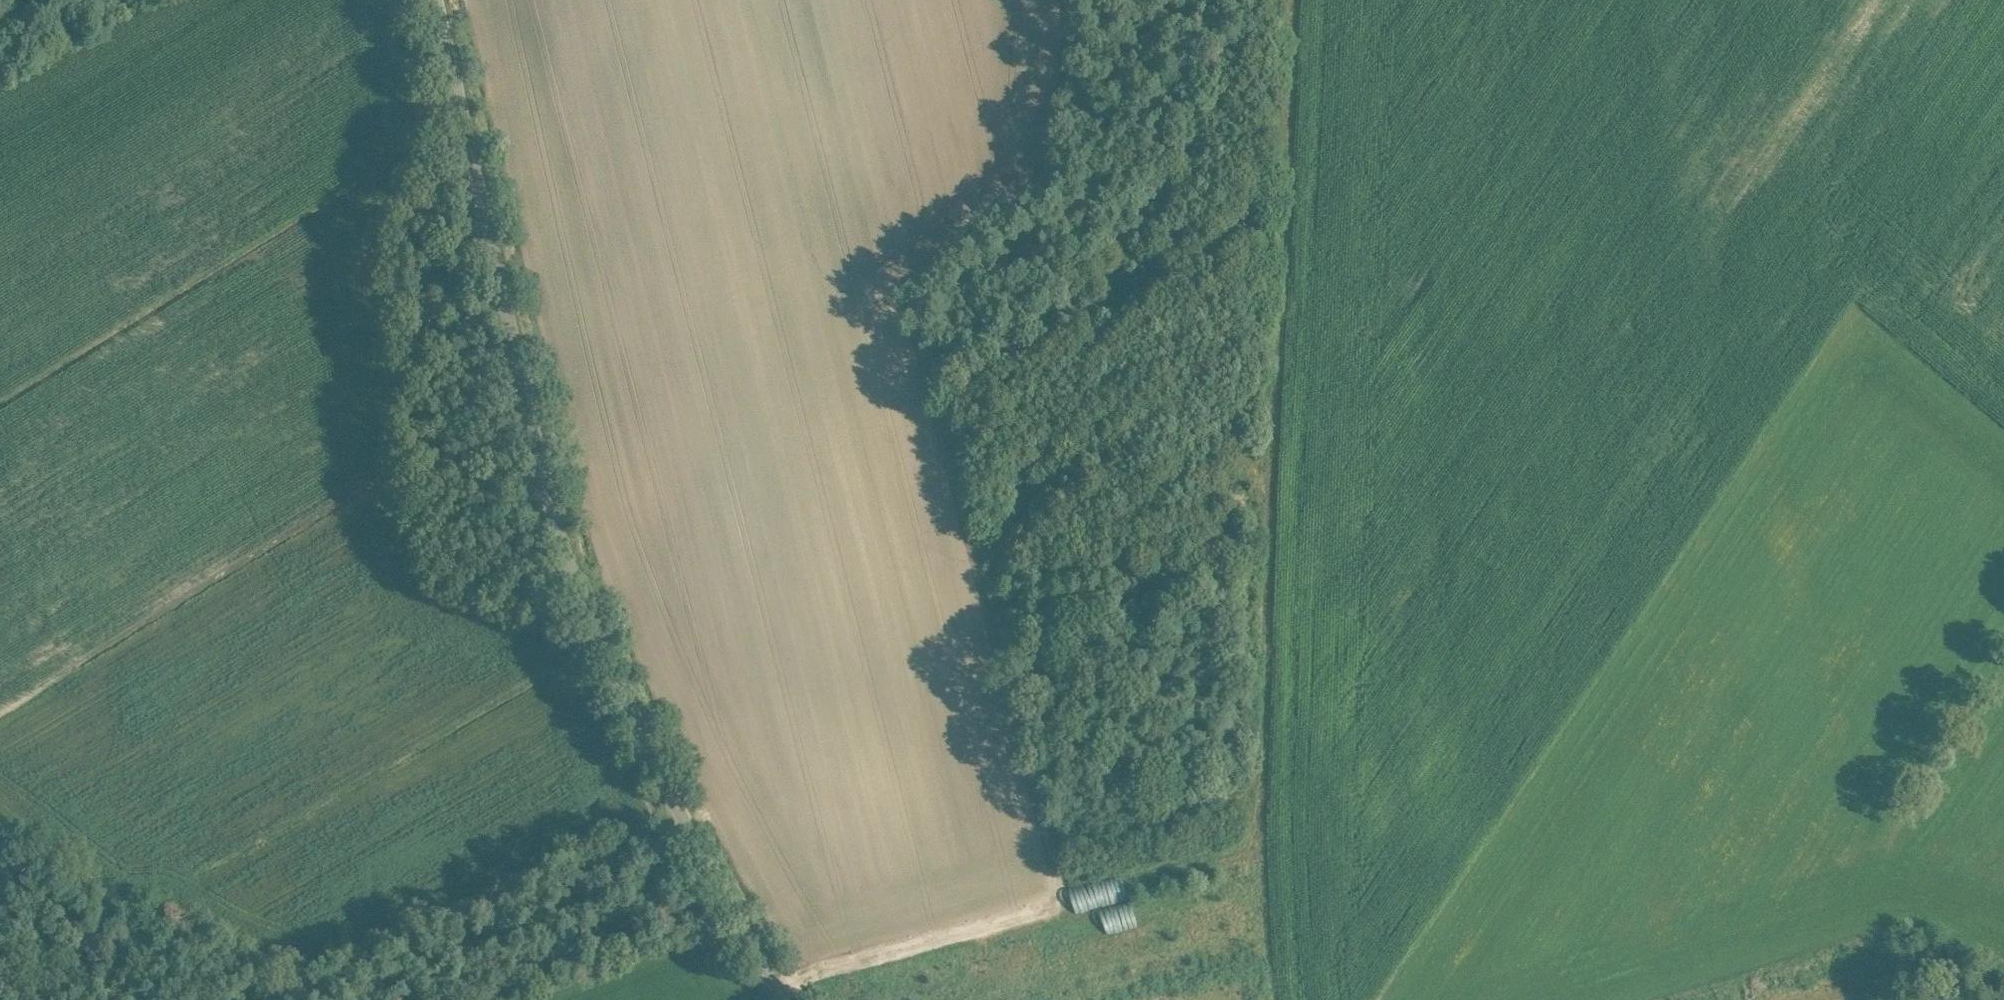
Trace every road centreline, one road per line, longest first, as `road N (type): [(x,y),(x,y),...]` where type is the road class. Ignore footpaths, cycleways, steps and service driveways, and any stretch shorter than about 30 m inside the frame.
road 1 (unclassified): [(792,999),(694,841),(615,680),(561,533),(445,0)]

